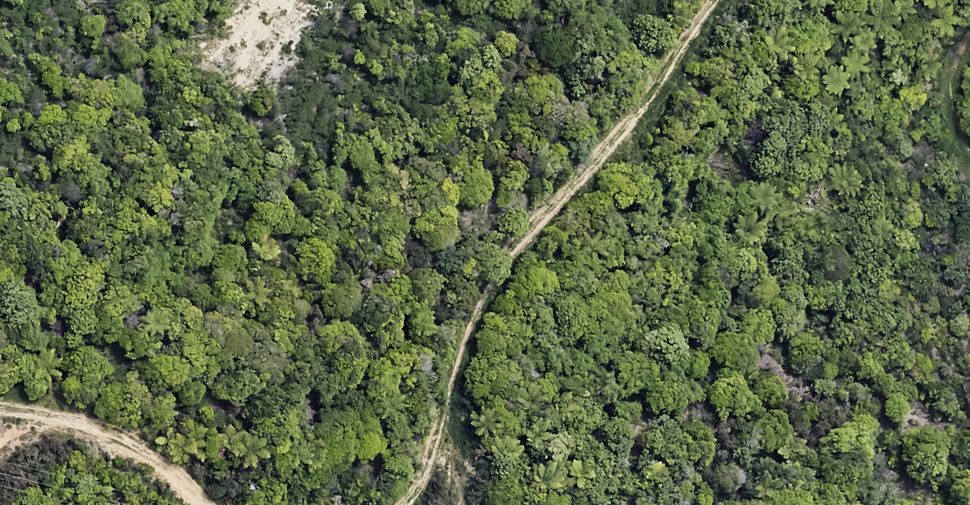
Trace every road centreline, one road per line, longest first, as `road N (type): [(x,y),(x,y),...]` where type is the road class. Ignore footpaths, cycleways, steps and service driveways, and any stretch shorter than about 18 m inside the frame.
road 1 (track): [(716,0),(517,255),(403,504)]
road 2 (track): [(212,504),(191,479),(111,438),(38,413),(0,411)]
road 3 (track): [(969,195),(939,99),(953,47),(969,37)]

